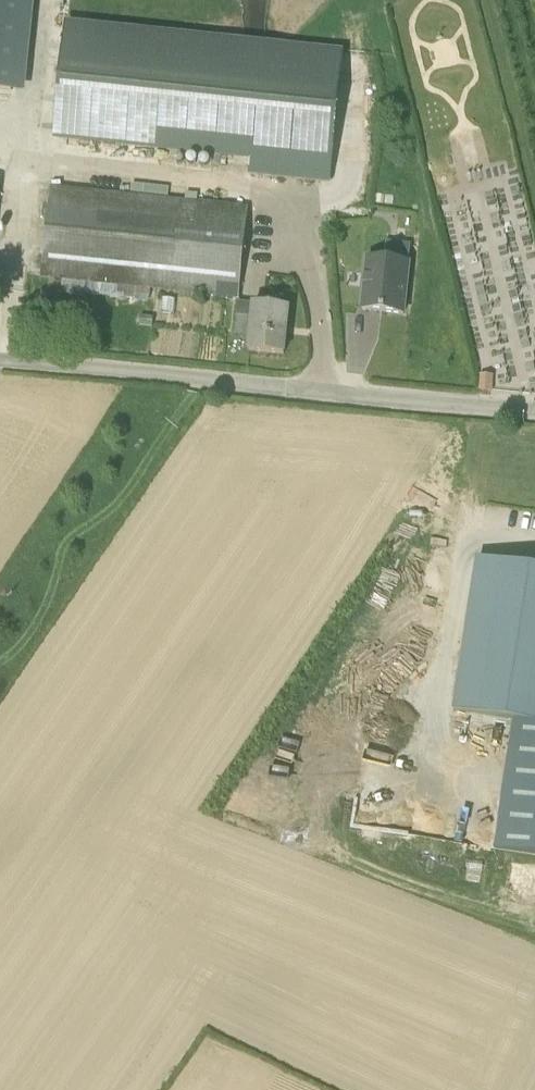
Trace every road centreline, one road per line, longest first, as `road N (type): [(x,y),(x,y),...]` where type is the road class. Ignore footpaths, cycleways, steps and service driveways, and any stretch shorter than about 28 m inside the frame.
road 1 (unclassified): [(0,360),(534,410)]

